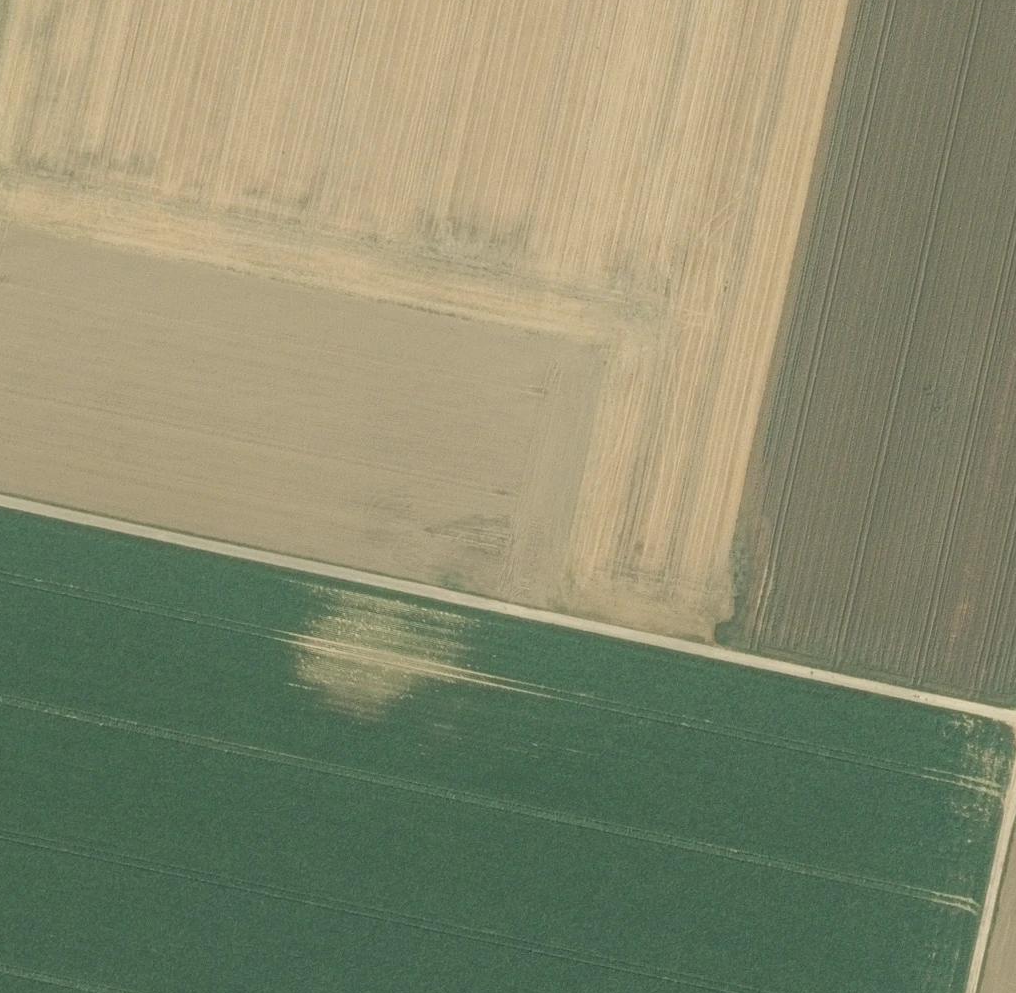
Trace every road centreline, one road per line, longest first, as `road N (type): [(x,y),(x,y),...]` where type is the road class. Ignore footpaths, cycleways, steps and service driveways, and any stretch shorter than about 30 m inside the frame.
road 1 (track): [(1015,717),(0,503)]
road 2 (track): [(970,992),(1015,776)]

